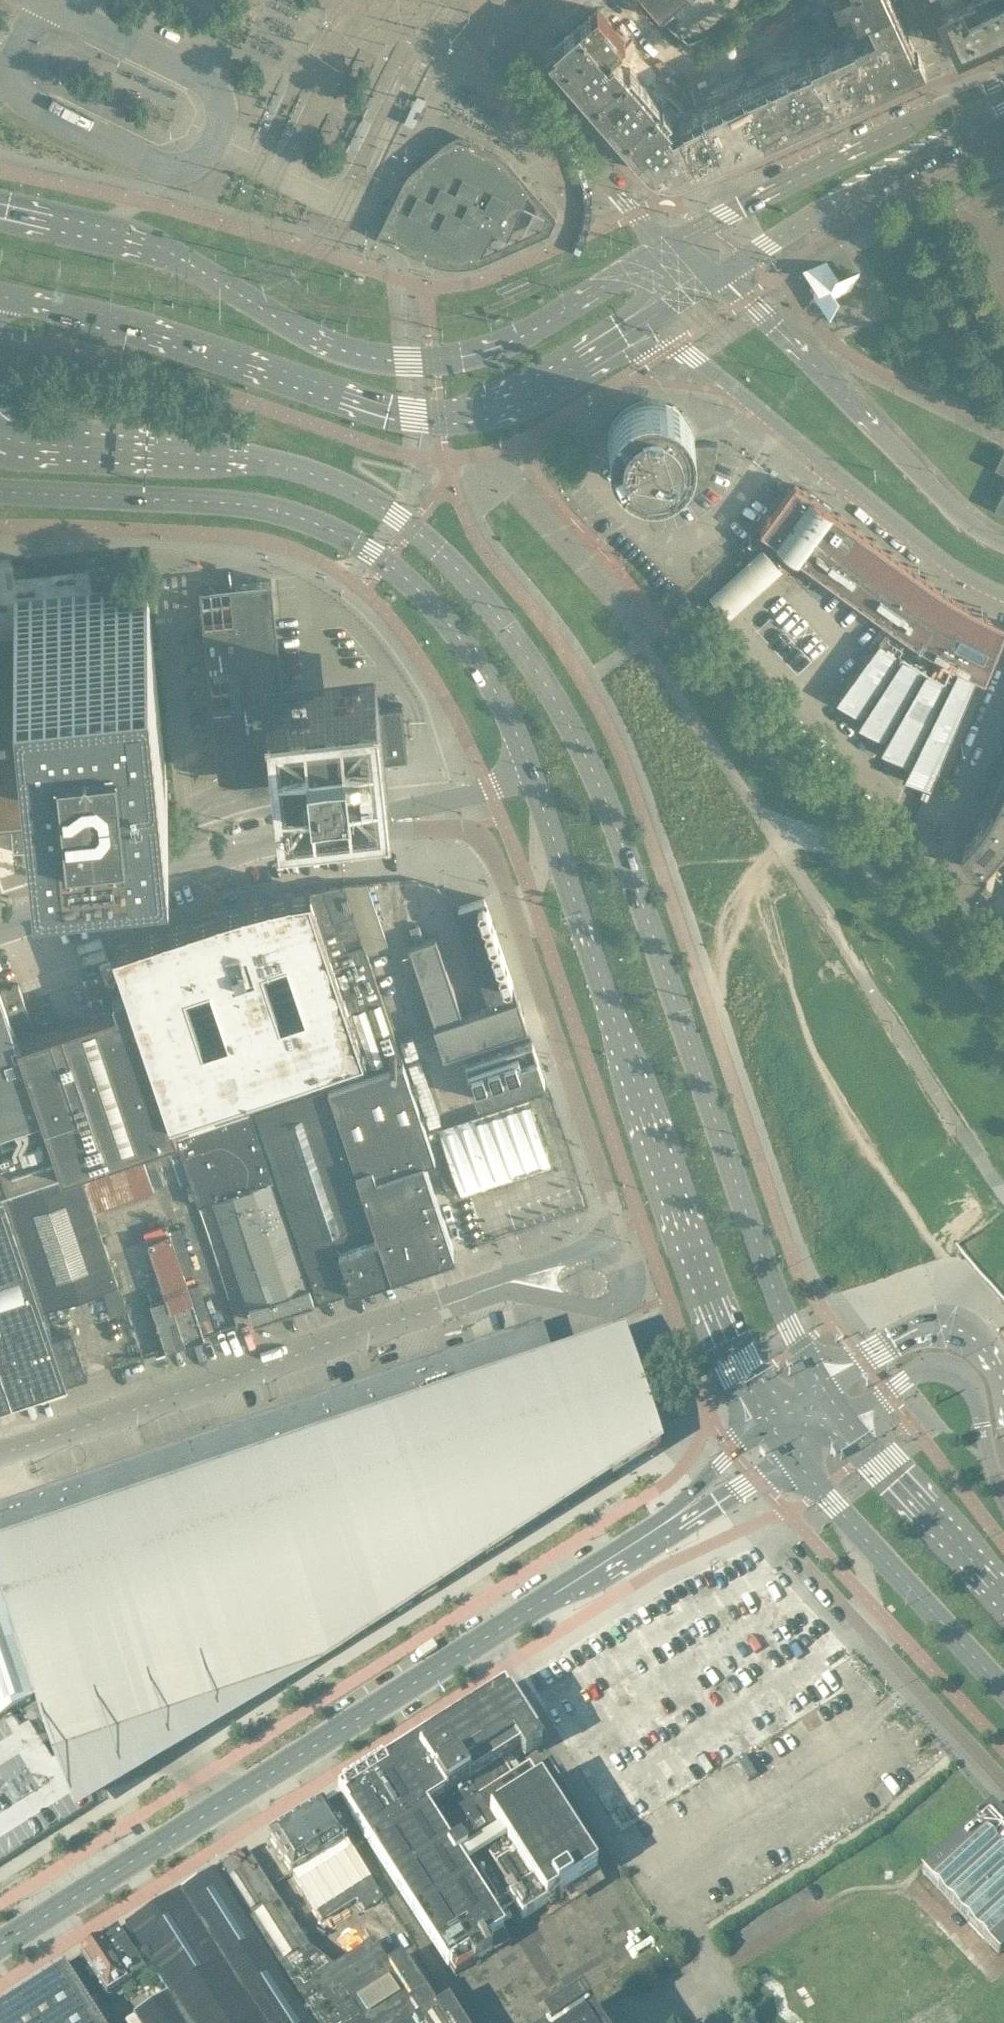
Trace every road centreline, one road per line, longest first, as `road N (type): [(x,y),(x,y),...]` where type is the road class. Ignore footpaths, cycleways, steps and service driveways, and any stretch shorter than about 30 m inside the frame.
road 1 (secondary): [(820,1388),(785,1324),(605,804),(567,726),(500,621),(411,527),(317,478),(0,434)]
road 2 (unclassified): [(0,1946),(673,1519)]
road 3 (tertiary): [(678,239),(503,347),(448,361),(390,362),(305,335),(180,259),(0,208)]
road 4 (secondary): [(529,773),(670,1197),(724,1342),(766,1421)]
road 5 (secondary): [(0,490),(237,505),(316,525),(382,562),(439,615),(491,689),(529,773)]
road 6 (tertiary): [(0,297),(102,319),(419,418),(512,402),(619,341)]
road 7 (unclassified): [(347,828),(468,828),(493,850),(616,1213),(598,1241)]
road 8 (unclassified): [(0,1456),(490,1291)]
road 9 (tertiary): [(619,341),(692,356),(965,574),(1003,595)]
road 10 (tertiary): [(1003,541),(968,519),(726,279)]
road 11 (secondary): [(790,1457),(1003,1693)]
road 12 (residential): [(678,239),(640,213),(527,84),(519,39),(557,0)]
road 13 (tertiary): [(964,112),(678,239)]
road 14 (tertiary): [(726,279),(964,112)]
road 15 (residential): [(841,1419),(923,1372),(953,1374),(974,1394),(1003,1504)]
road 16 (residential): [(1003,931),(940,859),(1003,706)]
road 17 (secondary): [(1003,1601),(841,1419)]
road 18 (residential): [(1003,1389),(989,1351),(961,1332),(928,1326),(820,1388)]
road 19 (unclassified): [(490,1291),(600,1318),(621,1310),(634,1267),(598,1241)]
road 20 (unclassified): [(0,928),(202,860)]
road 21 (unclassified): [(529,773),(347,828)]
road 22 (unclassified): [(347,828),(202,860)]
road 23 (unclassified): [(766,1421),(673,1519)]
road 24 (unclassified): [(673,1519),(790,1457)]
road 25 (tertiary): [(619,341),(726,279)]
road 26 (residential): [(964,112),(918,0)]

